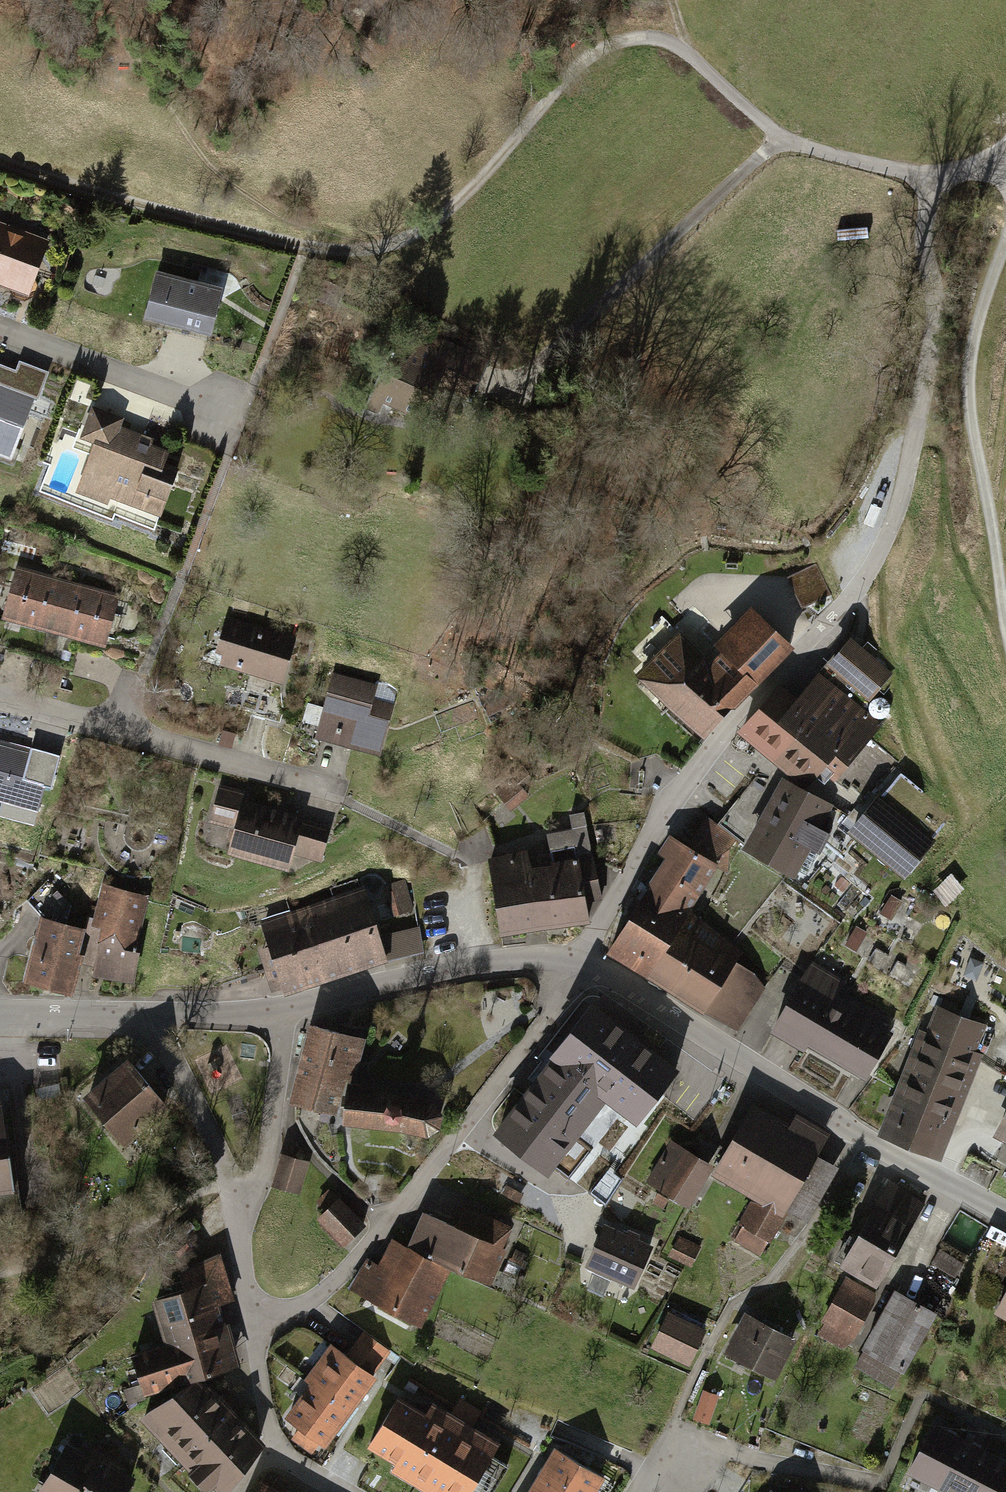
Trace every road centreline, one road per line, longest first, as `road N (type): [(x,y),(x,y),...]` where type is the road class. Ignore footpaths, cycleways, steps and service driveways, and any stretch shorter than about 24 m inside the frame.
road 1 (residential): [(0,161),(304,248),(368,250),(419,231),(474,191),(596,60),(634,43),(661,42),(688,54),(780,140)]
road 2 (residential): [(927,178),(924,243),(934,317),(896,515),(856,590),(705,754),(662,814),(580,961)]
road 3 (residential): [(580,961),(527,1051),(390,1222),(302,1309),(252,1321)]
road 4 (residential): [(1005,1218),(861,1138),(580,961)]
road 5 (track): [(1005,628),(968,411),(970,356),(1005,236)]
road 6 (residential): [(320,786),(0,702)]
road 7 (residential): [(780,140),(543,361)]
road 8 (residential): [(252,1321),(241,1194),(266,1171),(280,1043),(275,1013)]
road 9 (residential): [(580,961),(478,964),(275,1013)]
road 10 (residential): [(275,1013),(0,1018)]
road 11 (residential): [(239,423),(0,332)]
road 12 (residential): [(337,1491),(275,1447),(252,1321)]
road 13 (residential): [(780,140),(927,178)]

